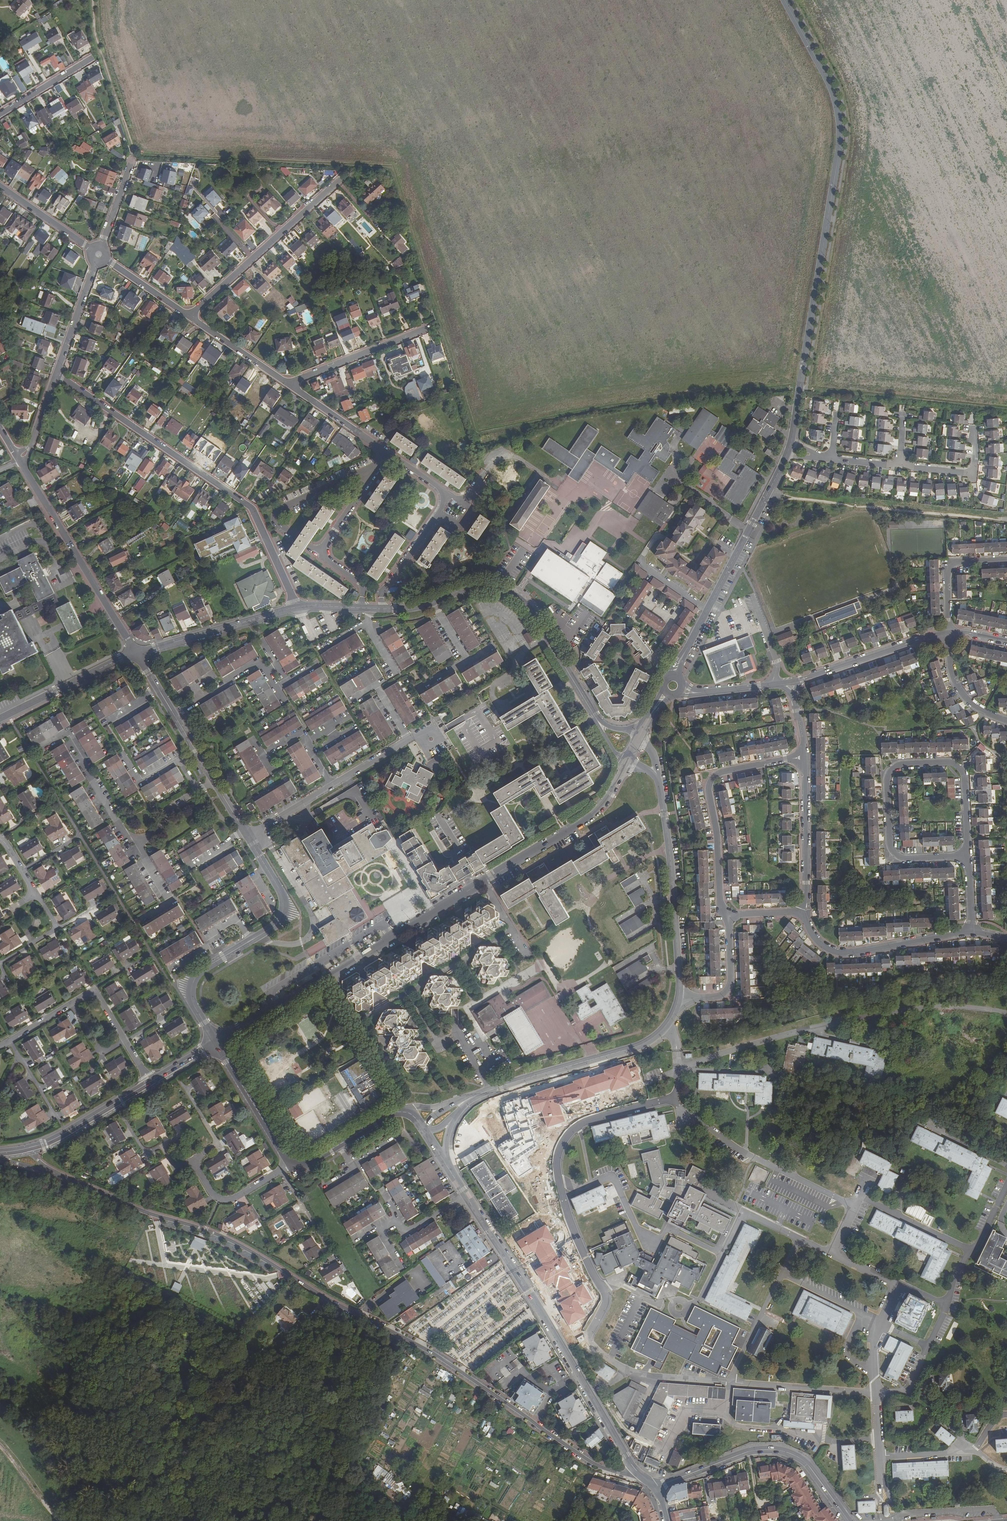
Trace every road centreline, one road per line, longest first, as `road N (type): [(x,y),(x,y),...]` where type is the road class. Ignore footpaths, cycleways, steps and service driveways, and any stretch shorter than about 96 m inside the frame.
road 1 (residential): [(55,1173),(230,1240),(432,1352),(616,1473)]
road 2 (tertiary): [(216,1043),(577,824),(598,808),(626,763)]
road 3 (secondary): [(792,441),(840,134),(832,91),(784,0)]
road 4 (secondary): [(629,1463),(466,1196)]
road 5 (residential): [(260,527),(251,509),(56,375)]
road 6 (residential): [(966,856),(962,773),(948,763),(904,765),(886,780),(888,845),(902,859)]
road 7 (secondary): [(679,998),(667,1025),(646,1043),(464,1101)]
road 8 (secondary): [(676,675),(786,456)]
road 9 (track): [(769,491),(1006,518)]
road 10 (tertiary): [(433,602),(477,587),(524,603),(599,722)]
road 11 (tertiary): [(20,461),(137,654)]
road 12 (secondary): [(665,1483),(752,1450),(780,1451),(801,1458),(849,1520)]
road 13 (residential): [(791,758),(719,773),(708,783),(723,915)]
road 14 (secondary): [(679,998),(658,778)]
road 15 (residential): [(188,316),(332,186)]
road 16 (residential): [(803,917),(819,944),(837,953),(970,930)]
road 17 (residential): [(321,552),(285,530),(275,513),(376,466)]
road 18 (tertiary): [(137,654),(296,607)]
road 19 (residential): [(138,842),(68,732),(40,749)]
road 20 (residential): [(948,638),(926,637),(797,682)]
road 21 (tertiary): [(0,718),(137,654)]
road 22 (residential): [(804,767),(803,917)]
road 23 (residential): [(428,328),(292,386)]
road 24 (residential): [(465,504),(500,457),(517,458),(574,489)]
road 25 (tertiary): [(252,939),(197,975),(191,988),(216,1043)]
road 26 (tertiary): [(31,1148),(151,1081)]
road 27 (tertiary): [(216,1043),(289,1159)]
road 28 (residential): [(948,638),(948,565),(1006,559)]
road 29 (residential): [(191,1160),(212,1195),(227,1200),(289,1159)]
road 30 (residential): [(56,375),(98,254)]
road 31 (residential): [(188,316),(292,386)]
road 32 (residential): [(292,386),(395,457)]
road 33 (residential): [(723,915),(728,988),(679,998)]
road 34 (residential): [(252,939),(236,917),(207,934),(213,943),(169,969)]

